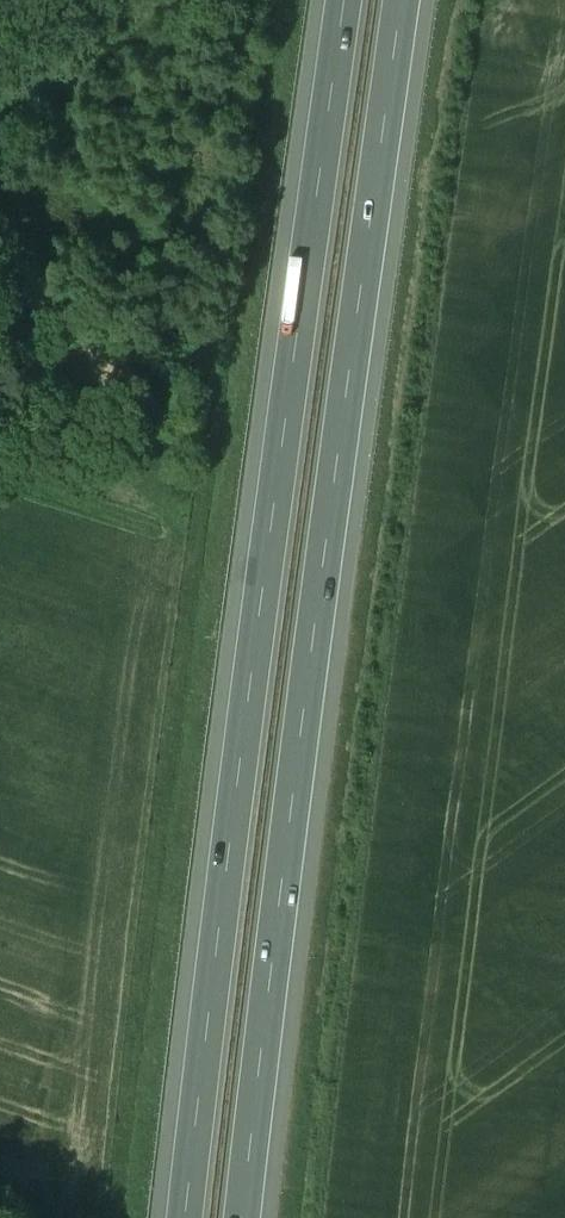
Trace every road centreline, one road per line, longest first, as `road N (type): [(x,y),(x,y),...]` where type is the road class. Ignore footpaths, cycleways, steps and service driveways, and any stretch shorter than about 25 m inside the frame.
road 1 (motorway): [(345,0),(186,1217)]
road 2 (motorway): [(245,1217),(403,0)]

